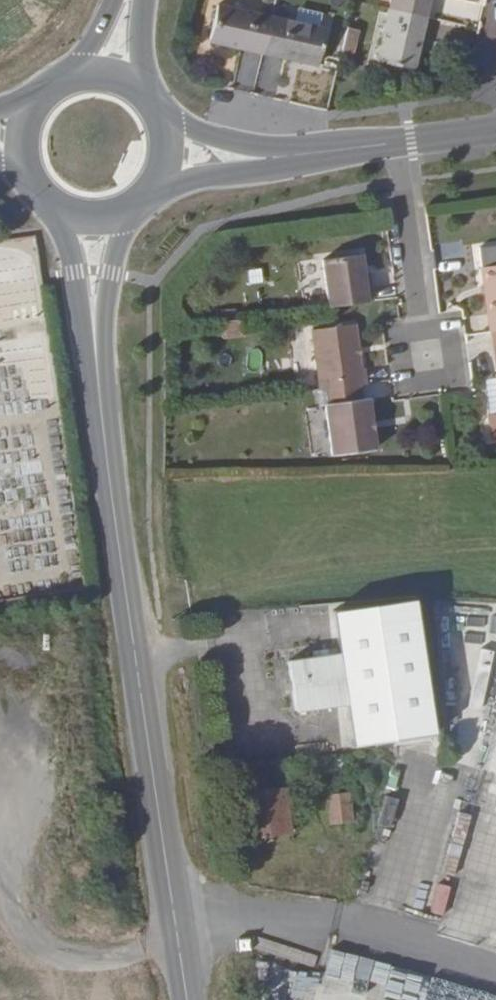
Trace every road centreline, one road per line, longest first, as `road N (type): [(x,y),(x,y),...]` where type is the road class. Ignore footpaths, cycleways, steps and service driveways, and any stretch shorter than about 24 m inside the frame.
road 1 (tertiary): [(190,999),(94,314),(92,273),(109,216)]
road 2 (tertiary): [(398,139),(167,152)]
road 3 (residential): [(398,139),(424,330)]
road 4 (residential): [(424,330),(399,333),(407,386),(455,378),(448,327)]

